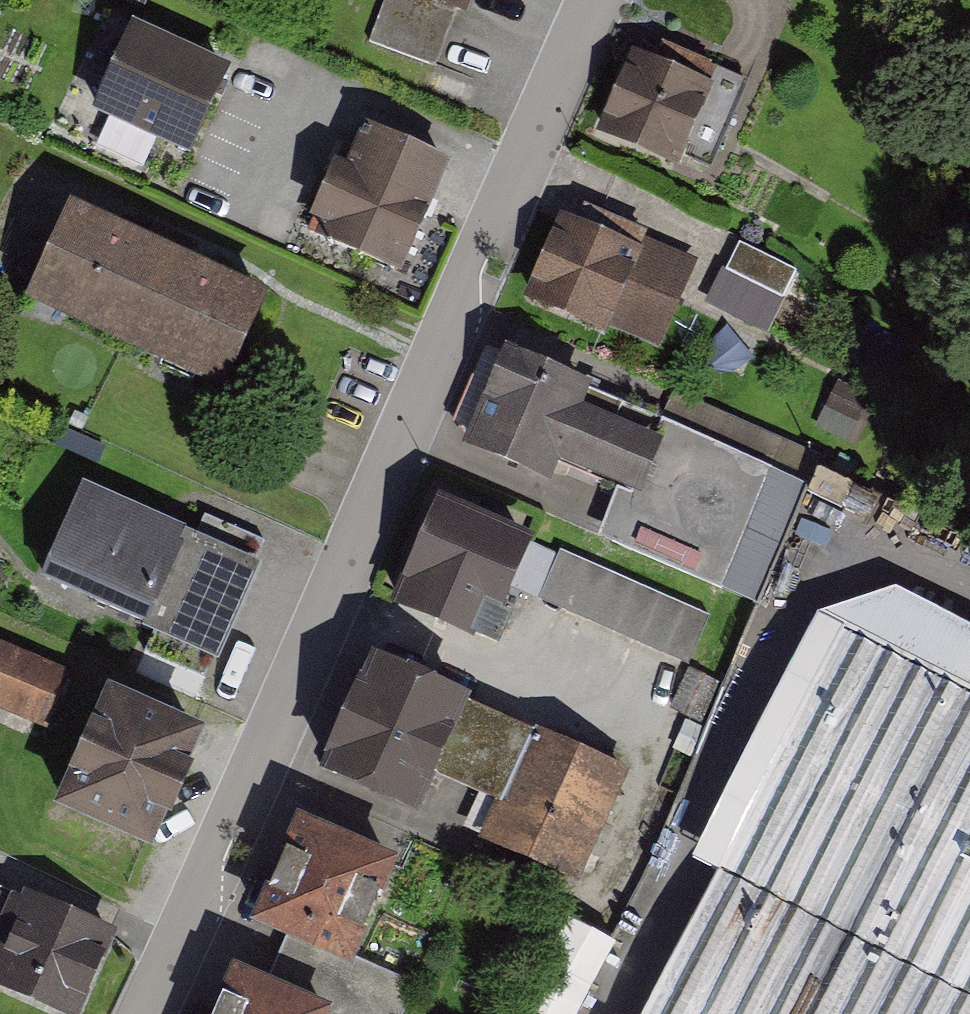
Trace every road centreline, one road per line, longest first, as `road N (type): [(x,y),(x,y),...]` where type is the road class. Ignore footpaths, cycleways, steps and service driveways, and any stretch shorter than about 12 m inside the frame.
road 1 (residential): [(146,1013),(592,0)]

